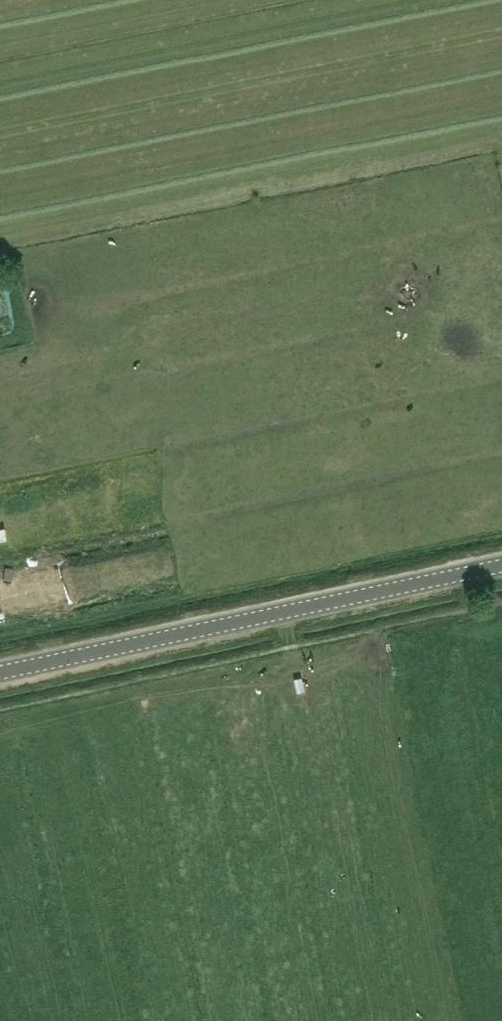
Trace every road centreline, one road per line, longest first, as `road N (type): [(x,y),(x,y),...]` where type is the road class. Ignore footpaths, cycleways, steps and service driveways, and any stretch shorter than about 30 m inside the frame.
road 1 (tertiary): [(0,674),(501,567)]

